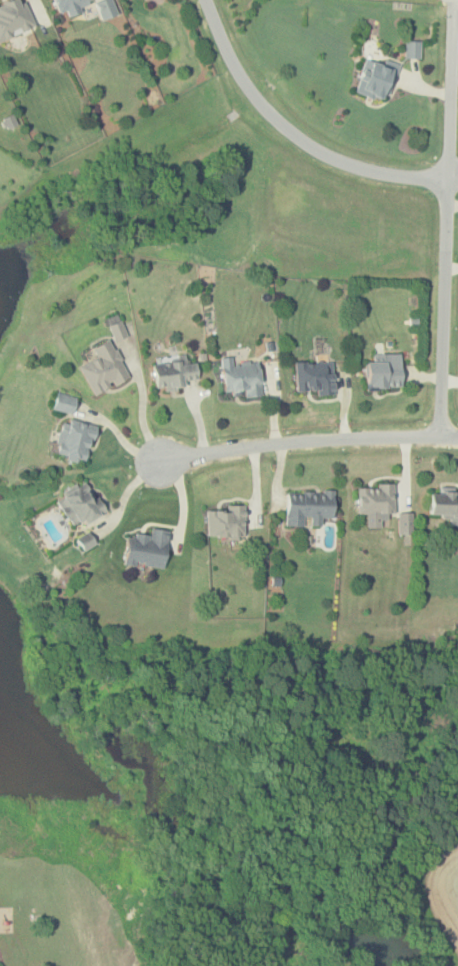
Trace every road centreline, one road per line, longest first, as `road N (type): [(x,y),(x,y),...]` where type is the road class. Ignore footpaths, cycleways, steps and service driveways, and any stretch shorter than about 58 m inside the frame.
road 1 (residential): [(452,10),(442,438)]
road 2 (residential): [(457,179),(340,161),(273,115),(225,45),(207,0)]
road 3 (residential): [(457,440),(317,439),(163,458)]

